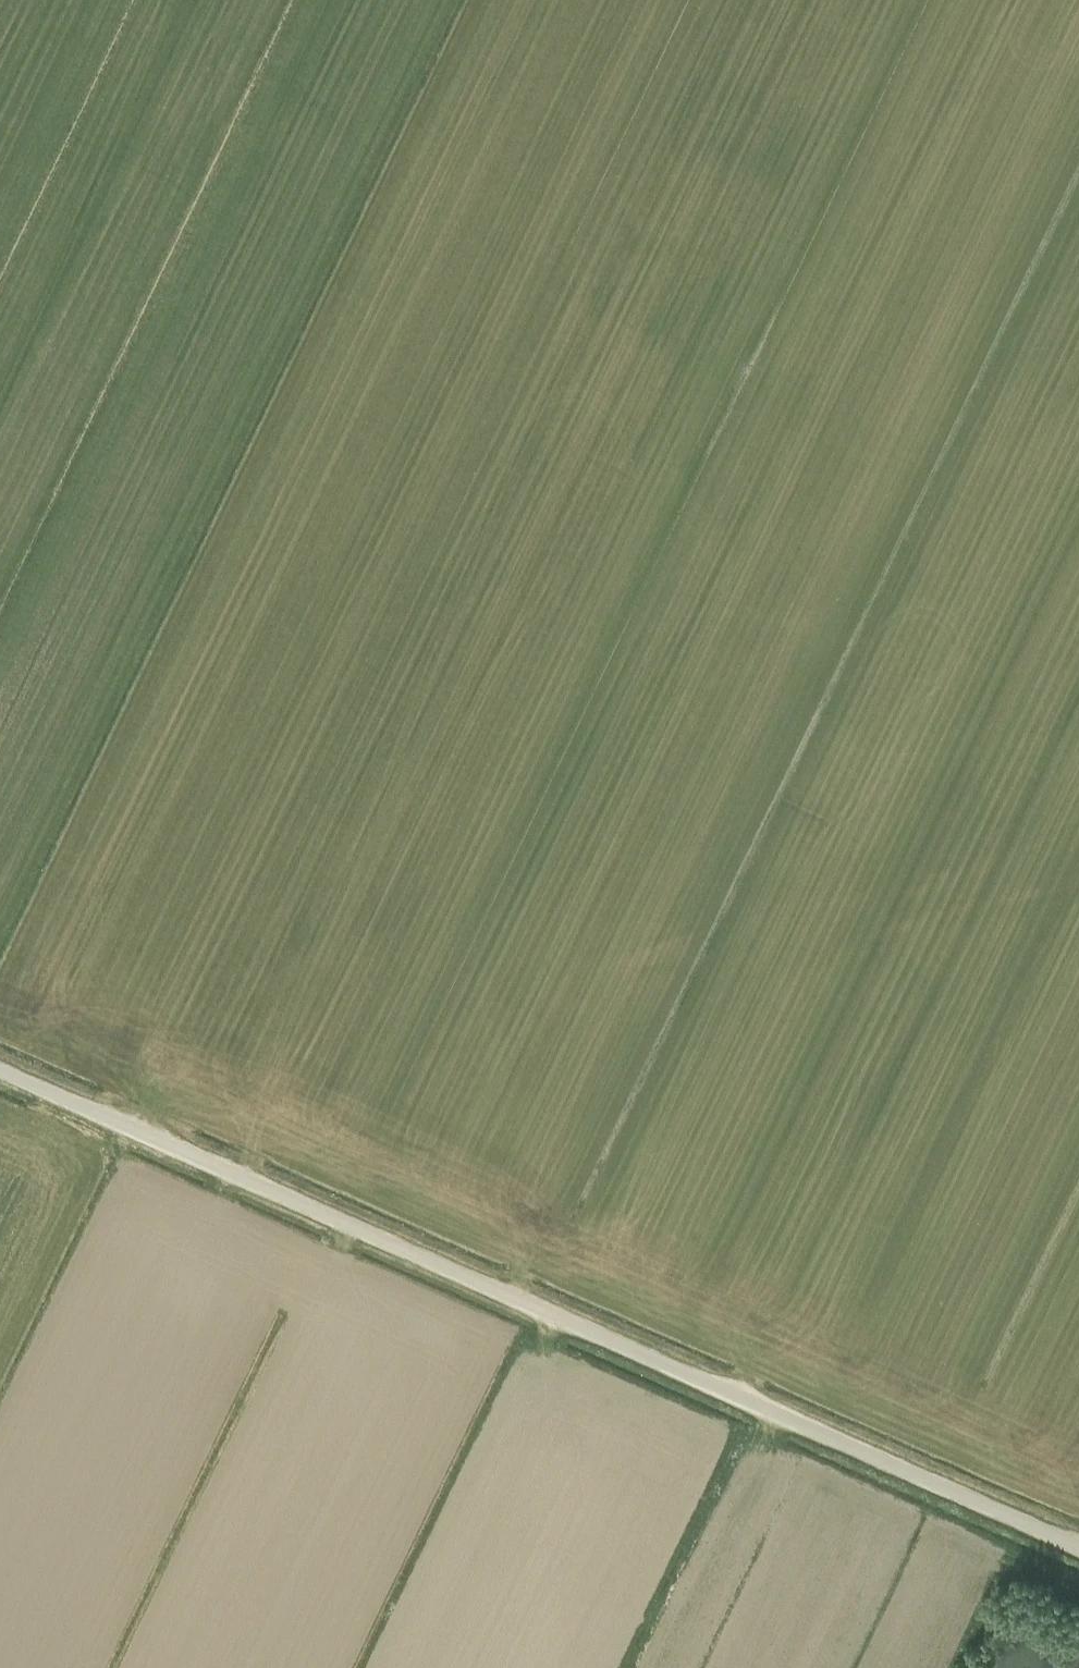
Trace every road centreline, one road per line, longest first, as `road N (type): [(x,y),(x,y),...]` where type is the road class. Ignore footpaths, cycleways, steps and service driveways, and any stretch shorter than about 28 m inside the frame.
road 1 (unclassified): [(1078,1546),(0,1069)]

